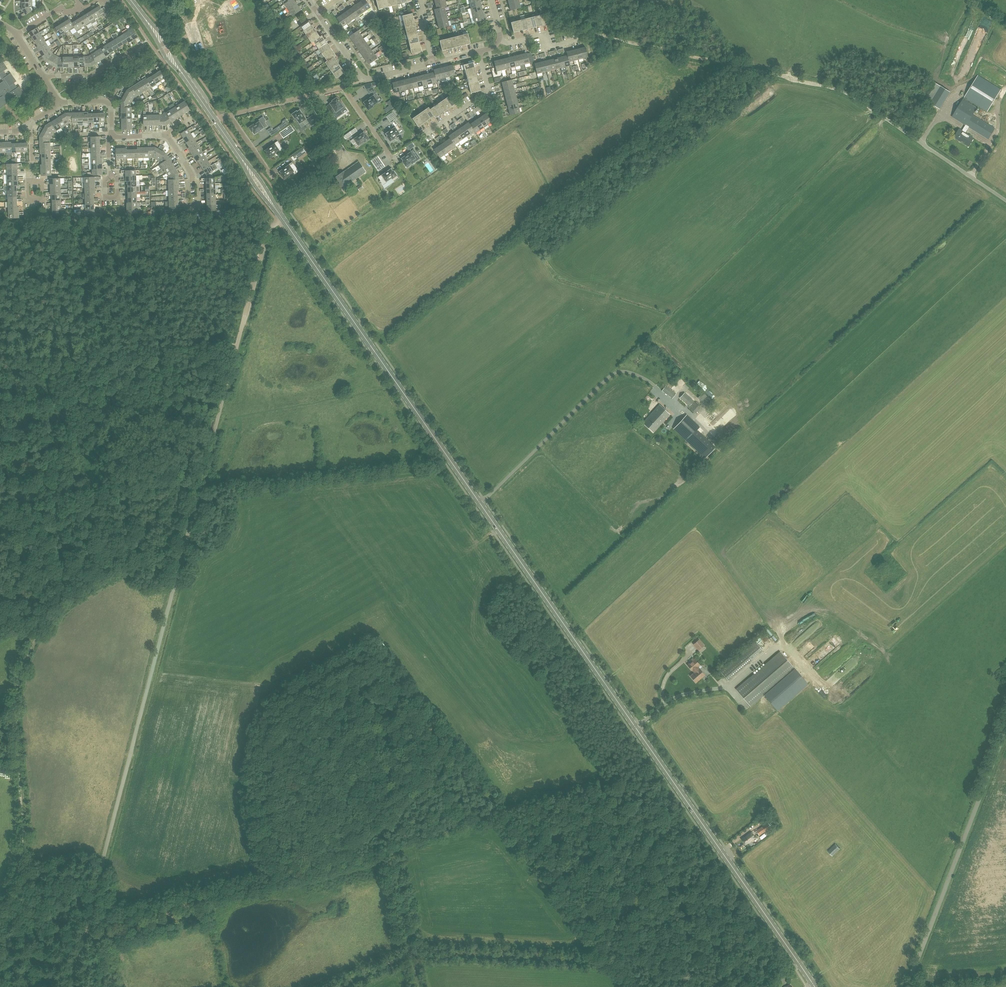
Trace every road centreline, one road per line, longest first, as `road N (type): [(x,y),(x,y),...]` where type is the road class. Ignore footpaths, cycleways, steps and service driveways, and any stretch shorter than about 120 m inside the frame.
road 1 (secondary): [(815,986),(276,210)]
road 2 (unclassified): [(72,986),(244,317)]
road 3 (track): [(184,549),(92,581),(39,630),(19,692),(28,836),(23,873),(0,911)]
road 4 (unclassified): [(1005,201),(840,90),(597,36)]
road 5 (unclassified): [(908,986),(1005,732)]
road 6 (secondary): [(216,121),(131,0)]

